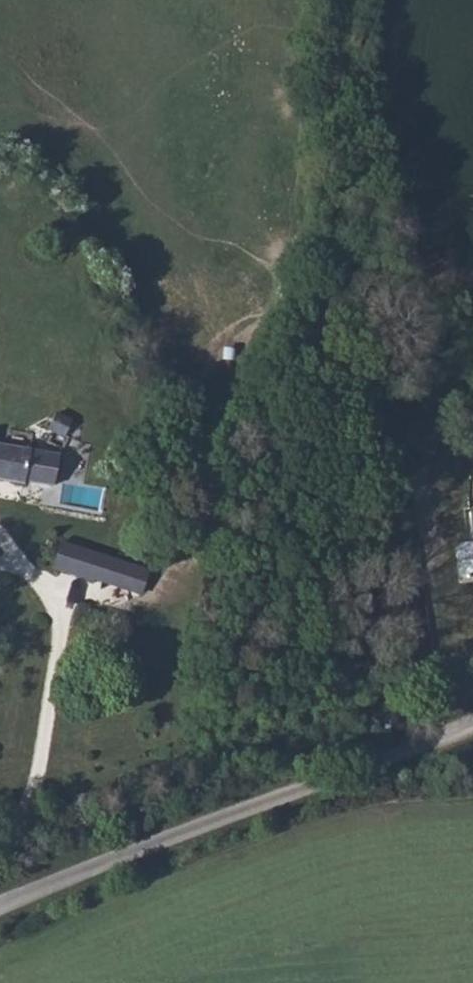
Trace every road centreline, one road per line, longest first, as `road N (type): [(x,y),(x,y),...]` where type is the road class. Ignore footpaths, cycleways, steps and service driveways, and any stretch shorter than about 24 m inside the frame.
road 1 (unclassified): [(472,725),(194,825),(0,907)]

